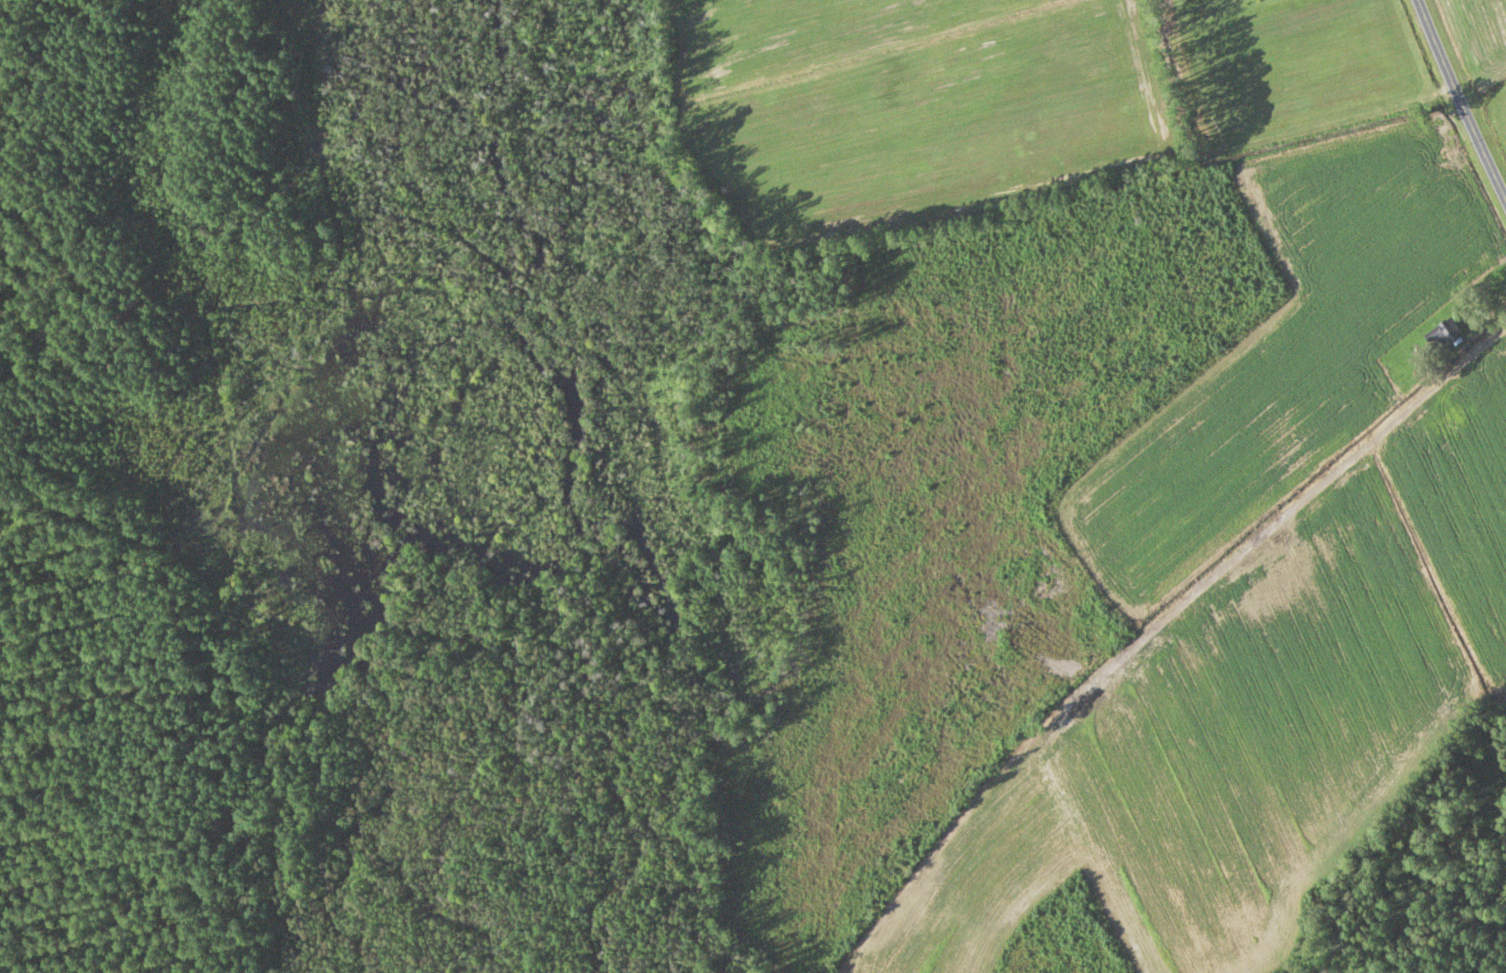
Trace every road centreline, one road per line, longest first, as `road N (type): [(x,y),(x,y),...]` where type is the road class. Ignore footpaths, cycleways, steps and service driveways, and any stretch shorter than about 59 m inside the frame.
road 1 (residential): [(1505,199),(1419,0)]

